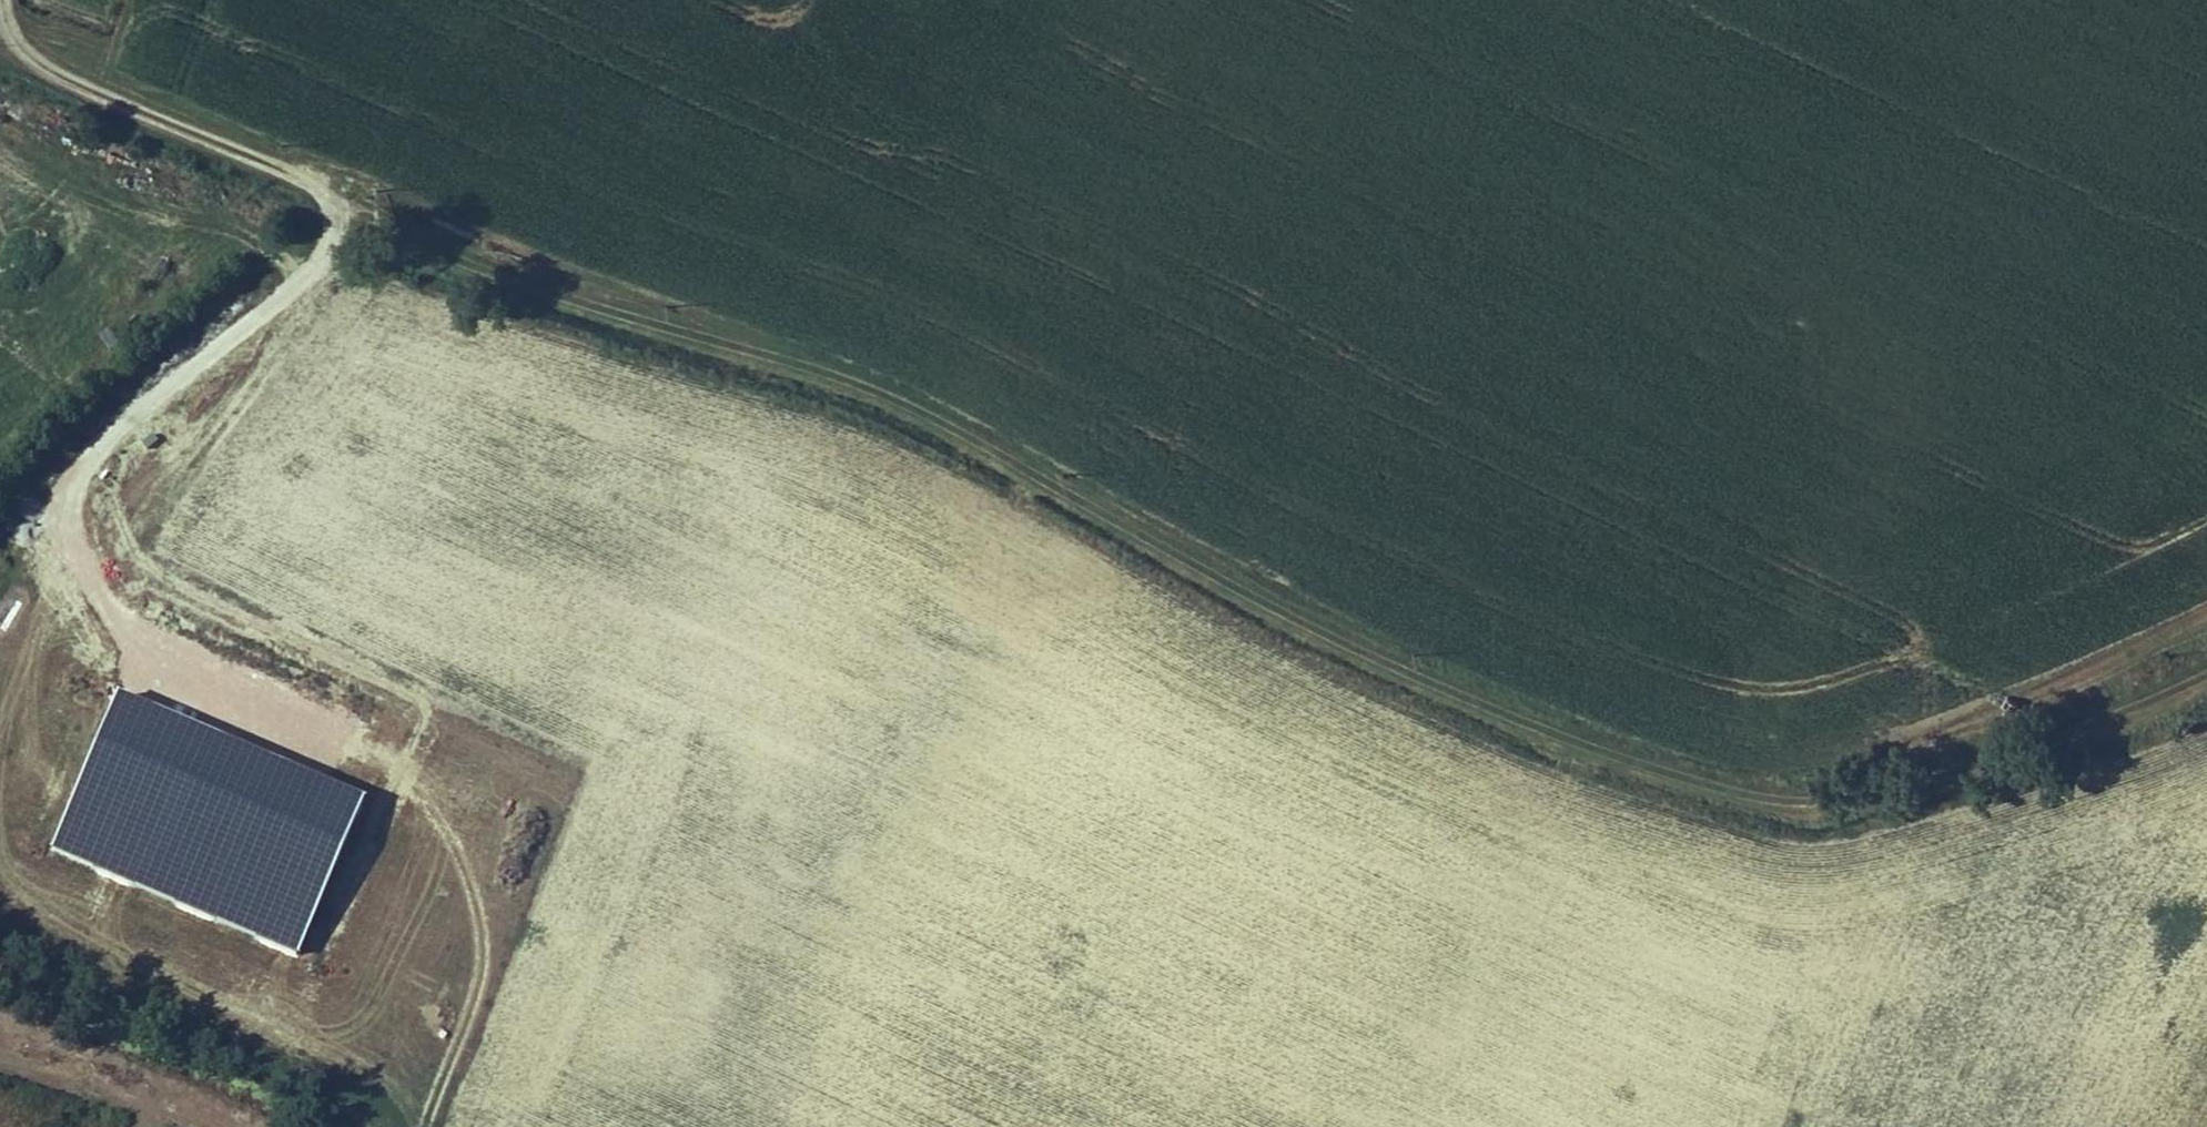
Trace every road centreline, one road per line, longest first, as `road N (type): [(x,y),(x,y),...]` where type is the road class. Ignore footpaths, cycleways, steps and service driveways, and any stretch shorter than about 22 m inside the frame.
road 1 (track): [(2206,678),(2095,733),(1830,807),(1678,793),(1374,666),(1005,465),(785,358),(495,281),(36,72),(0,30)]
road 2 (track): [(0,582),(22,539),(120,420),(314,252),(335,203)]
road 3 (track): [(407,1126),(395,1112),(0,944)]

